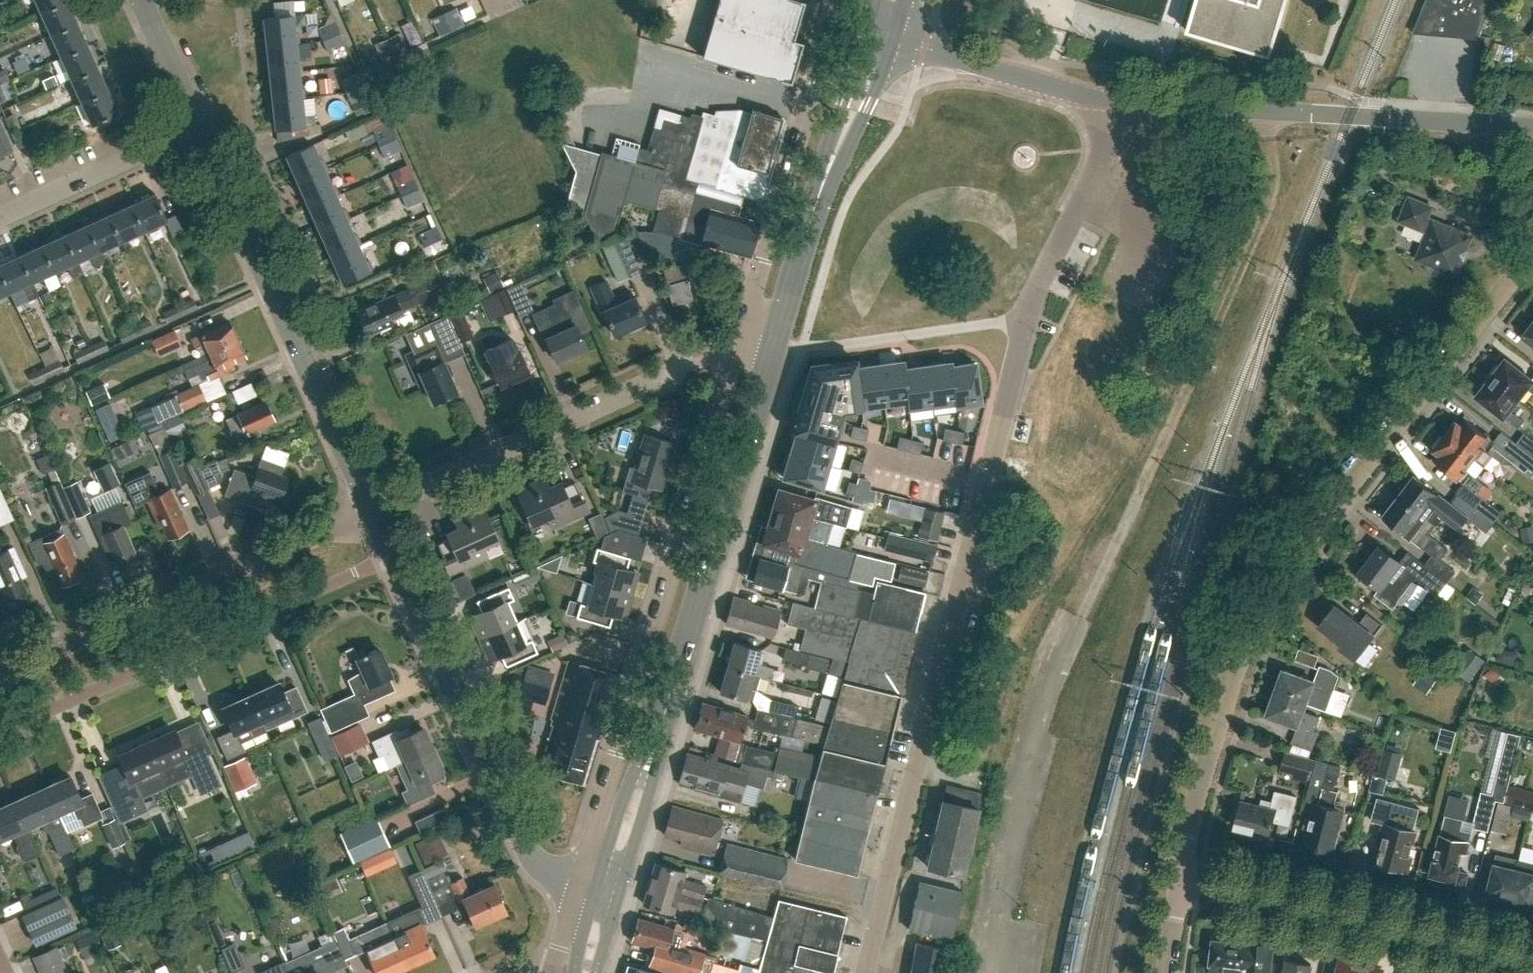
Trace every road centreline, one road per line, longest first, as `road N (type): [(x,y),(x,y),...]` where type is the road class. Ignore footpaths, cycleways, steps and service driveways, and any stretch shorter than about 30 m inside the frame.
road 1 (unclassified): [(1178,879),(1212,737),(1260,598),(1532,253)]
road 2 (residential): [(867,972),(1023,326)]
road 3 (residential): [(738,341),(580,886)]
road 4 (track): [(1266,112),(1275,181),(1268,204),(1078,613)]
road 5 (residential): [(0,733),(393,554)]
road 6 (unclassified): [(374,511),(195,122)]
road 7 (unclassified): [(1532,126),(1117,101)]
road 8 (unclassified): [(0,677),(374,511)]
road 9 (secondary): [(658,737),(774,346)]
road 10 (unclassified): [(580,886),(540,863),(393,554)]
road 11 (residential): [(1532,961),(1178,879)]
road 12 (residential): [(842,0),(738,341)]
road 13 (residential): [(374,511),(674,371)]
road 14 (residential): [(1117,101),(1109,149),(1023,326)]
road 15 (unclassified): [(1117,101),(895,41)]
road 16 (residential): [(0,215),(195,122)]
road 17 (secondary): [(814,207),(895,41)]
road 18 (secondary): [(867,34),(814,207)]
road 19 (secondary): [(658,737),(632,773),(595,891)]
road 20 (secondary): [(618,898),(658,737)]
road 21 (secondary): [(774,346),(814,207)]
road 22 (unclassified): [(195,122),(141,0)]

